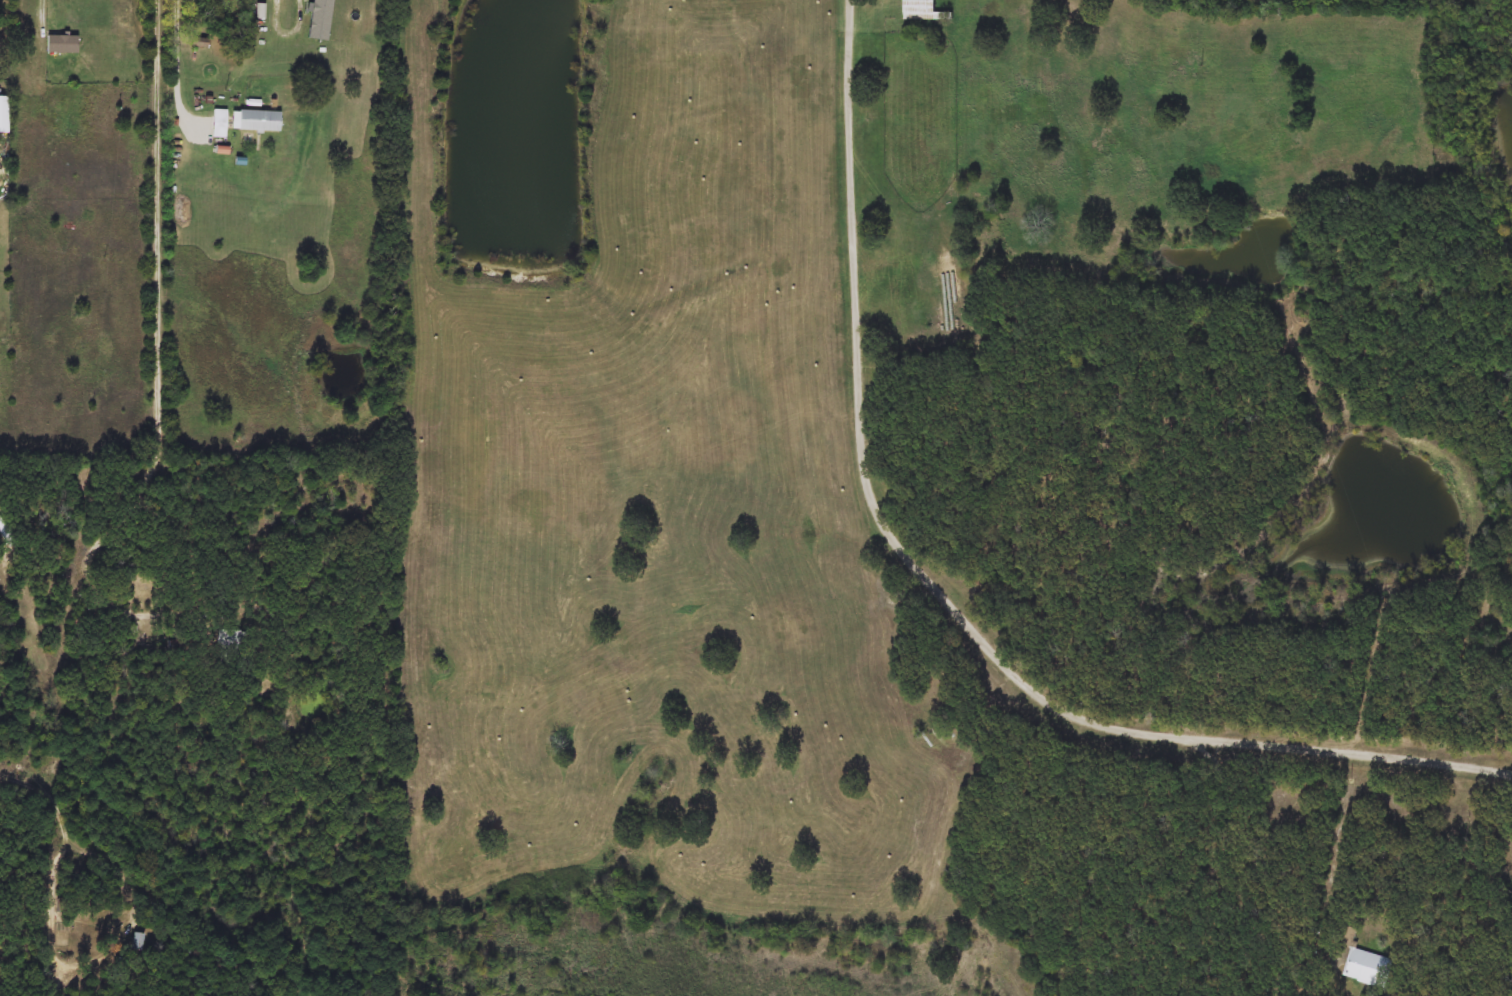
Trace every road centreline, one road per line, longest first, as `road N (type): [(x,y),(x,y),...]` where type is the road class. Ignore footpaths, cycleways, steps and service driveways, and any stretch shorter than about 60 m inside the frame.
road 1 (residential): [(1511,772),(1122,728),(1071,713),(1028,686),(881,521),(863,457),(852,0)]

